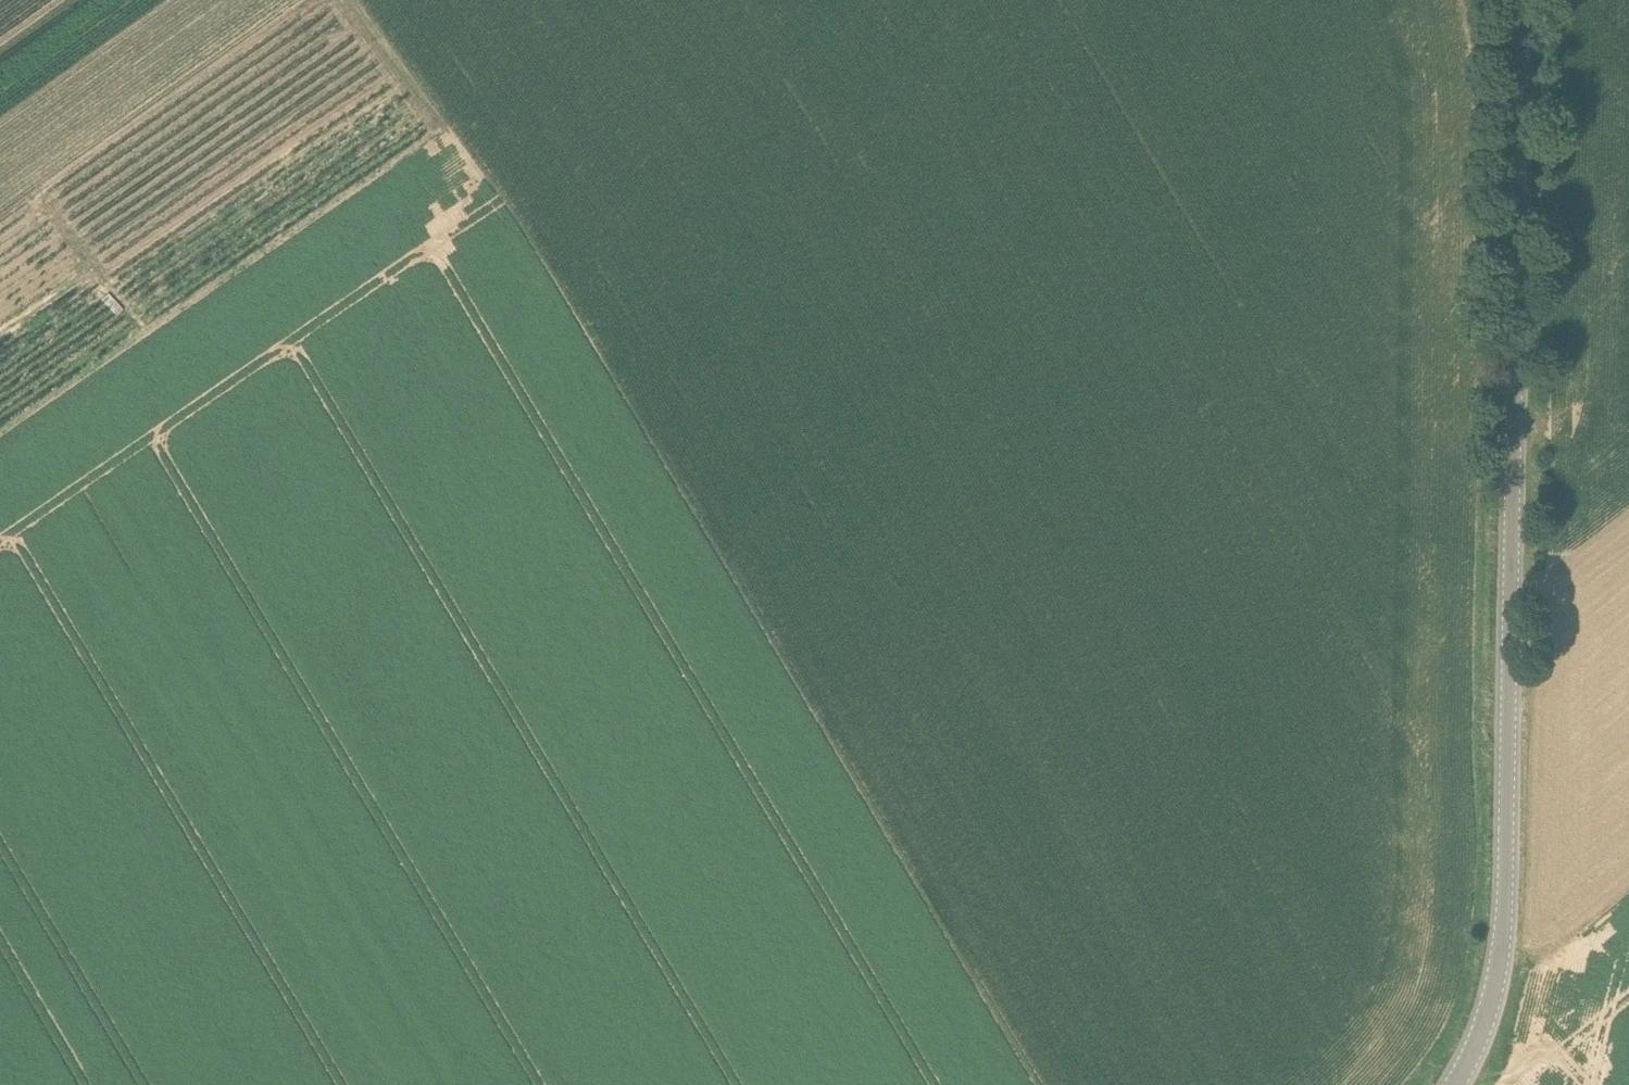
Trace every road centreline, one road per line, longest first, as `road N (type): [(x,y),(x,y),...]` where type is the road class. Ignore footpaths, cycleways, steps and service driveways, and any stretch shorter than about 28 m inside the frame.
road 1 (tertiary): [(1454,1084),(1492,996),(1504,927),(1522,0)]

